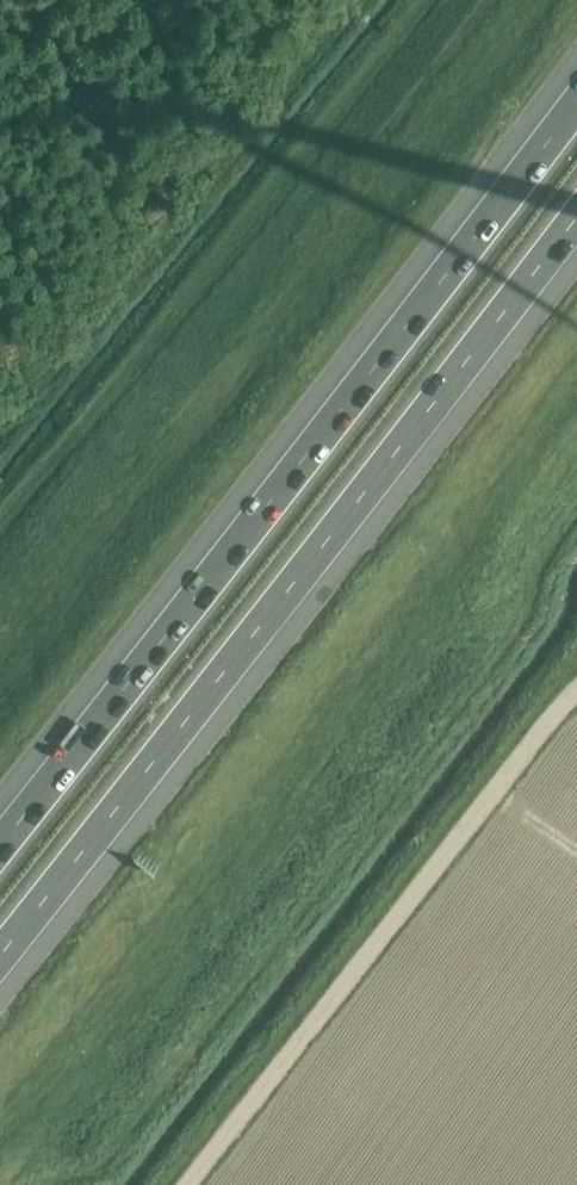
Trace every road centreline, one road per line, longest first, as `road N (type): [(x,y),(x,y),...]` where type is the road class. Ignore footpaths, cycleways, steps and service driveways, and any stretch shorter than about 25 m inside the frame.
road 1 (motorway): [(576,90),(0,834)]
road 2 (motorway): [(0,949),(576,217)]

